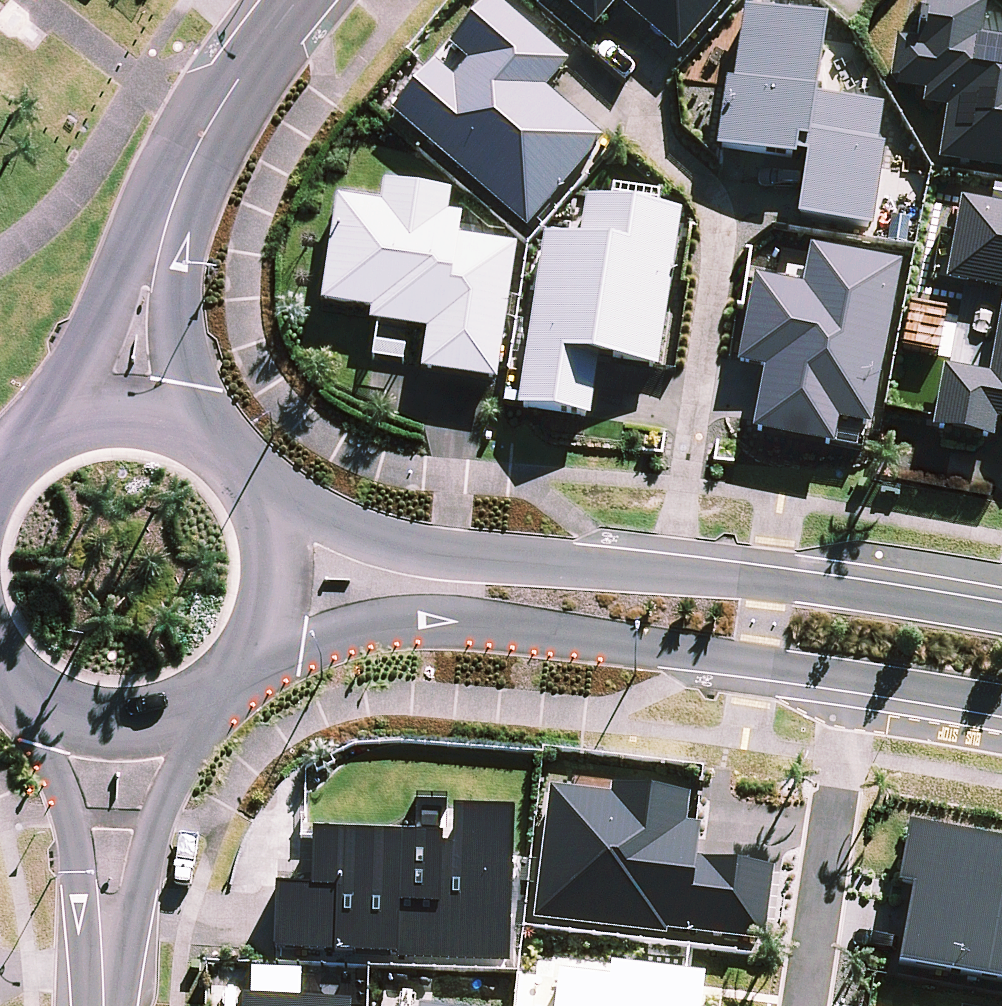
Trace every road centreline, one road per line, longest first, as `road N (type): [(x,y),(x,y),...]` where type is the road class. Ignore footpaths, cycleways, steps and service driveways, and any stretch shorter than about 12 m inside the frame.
road 1 (tertiary): [(1001,706),(691,652),(449,624),(384,626),(236,673)]
road 2 (tertiary): [(260,499),(408,552),(767,582),(1001,615)]
road 3 (tertiary): [(215,693),(106,955)]
road 4 (tertiary): [(31,436),(85,364),(118,279),(177,198)]
road 5 (tertiary): [(106,955),(28,698)]
road 6 (tertiary): [(177,198),(210,125),(292,0)]
road 7 (tertiary): [(177,198),(185,425)]
road 8 (tertiary): [(215,693),(171,717),(122,726),(73,719),(28,698)]
road 9 (tertiary): [(260,499),(274,543),(274,590),(261,634),(236,673)]
road 10 (tertiary): [(31,436),(80,415),(133,411),(185,425)]

